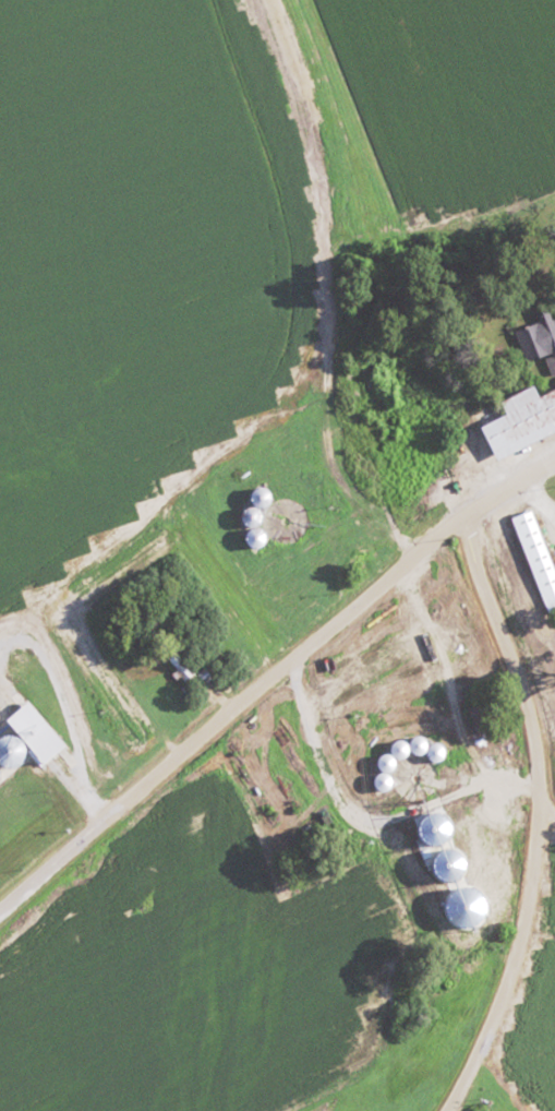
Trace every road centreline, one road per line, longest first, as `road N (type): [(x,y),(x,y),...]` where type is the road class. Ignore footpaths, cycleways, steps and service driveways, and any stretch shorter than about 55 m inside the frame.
road 1 (residential): [(0,908),(448,526),(554,456)]
road 2 (residential): [(443,1110),(479,1044),(511,947),(536,776),(506,648),(448,526)]

